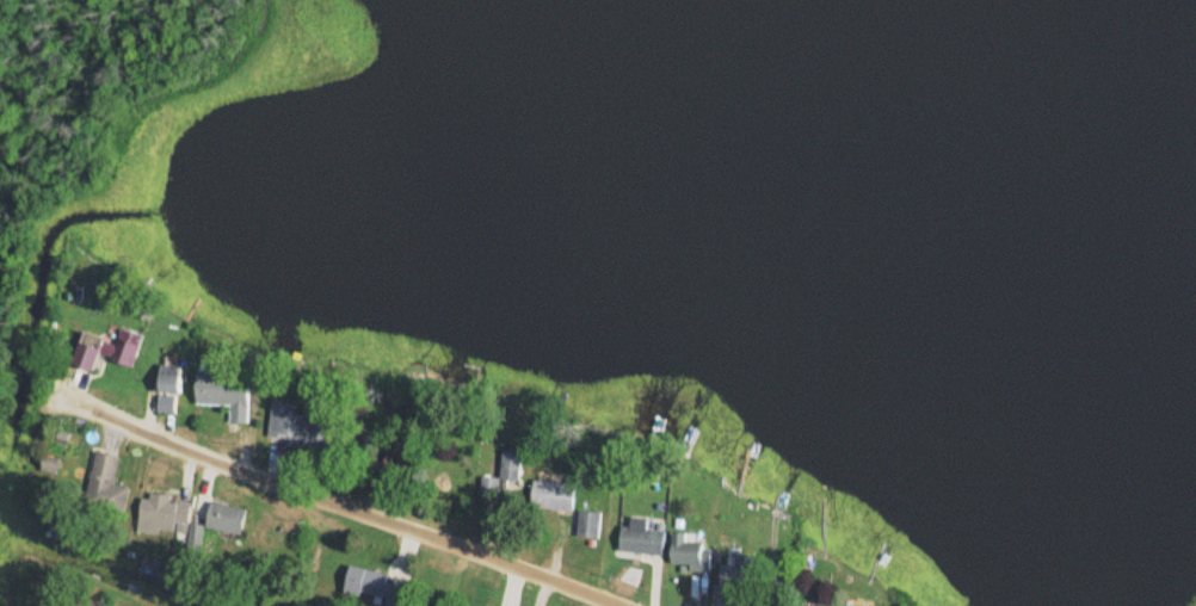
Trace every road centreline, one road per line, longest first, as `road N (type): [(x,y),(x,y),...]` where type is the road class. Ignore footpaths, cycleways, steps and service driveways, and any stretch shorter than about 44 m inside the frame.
road 1 (residential): [(619,605),(100,412)]

